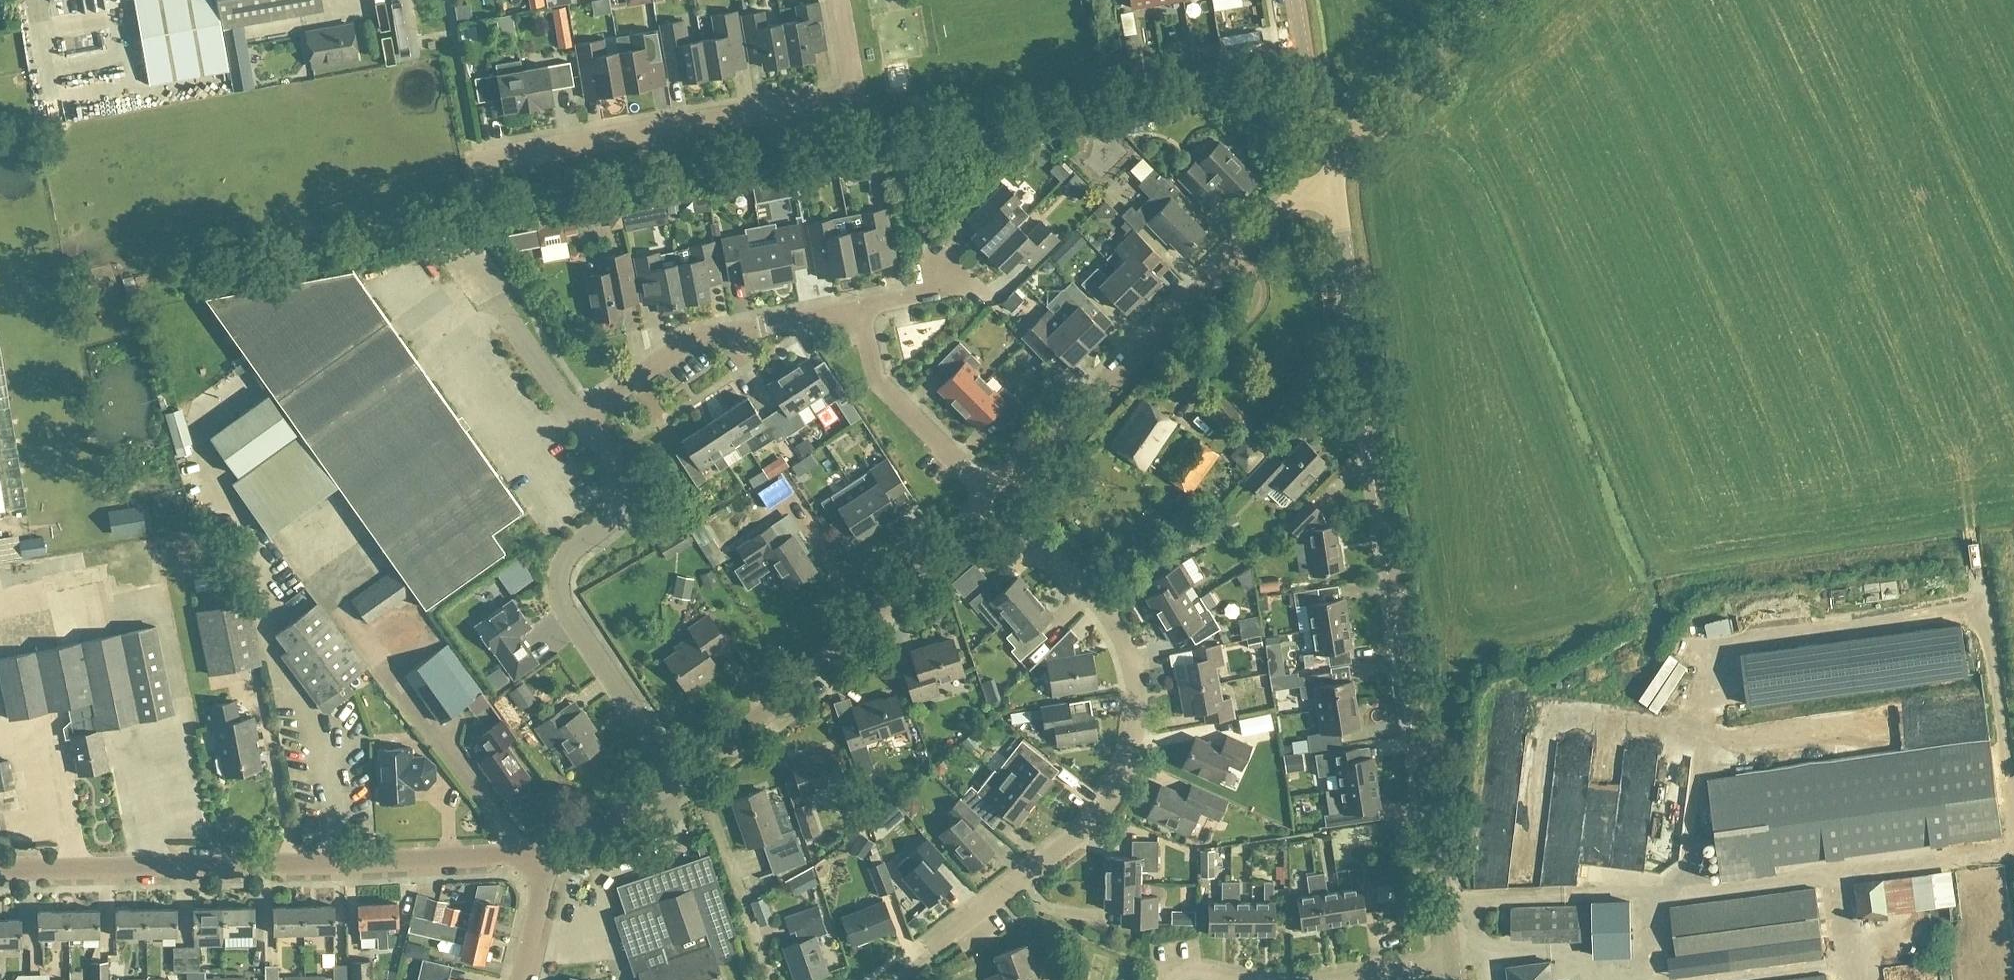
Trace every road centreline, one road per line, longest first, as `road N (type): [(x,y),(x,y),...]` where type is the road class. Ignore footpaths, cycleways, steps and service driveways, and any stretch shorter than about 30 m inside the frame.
road 1 (residential): [(1451,966),(1334,179)]
road 2 (residential): [(896,979),(1094,822),(1132,756),(1133,670),(1115,626),(993,497)]
road 3 (residential): [(0,869),(548,852)]
road 4 (residential): [(477,157),(855,101),(840,0)]
road 5 (residential): [(993,497),(1297,194),(1334,179)]
road 6 (residential): [(660,789),(715,753),(859,630),(993,497)]
road 7 (residential): [(660,789),(655,740),(563,611),(557,579),(567,554),(609,528),(616,510),(611,474),(580,420)]
road 8 (residential): [(580,420),(698,337),(861,310)]
road 9 (residential): [(993,497),(875,379),(861,310)]
road 10 (residential): [(580,420),(453,240)]
road 11 (unclassified): [(1341,145),(1494,0)]
road 12 (residential): [(1341,145),(1311,103),(1297,0)]
road 13 (residential): [(519,979),(548,852)]
road 14 (residential): [(548,852),(660,789)]

